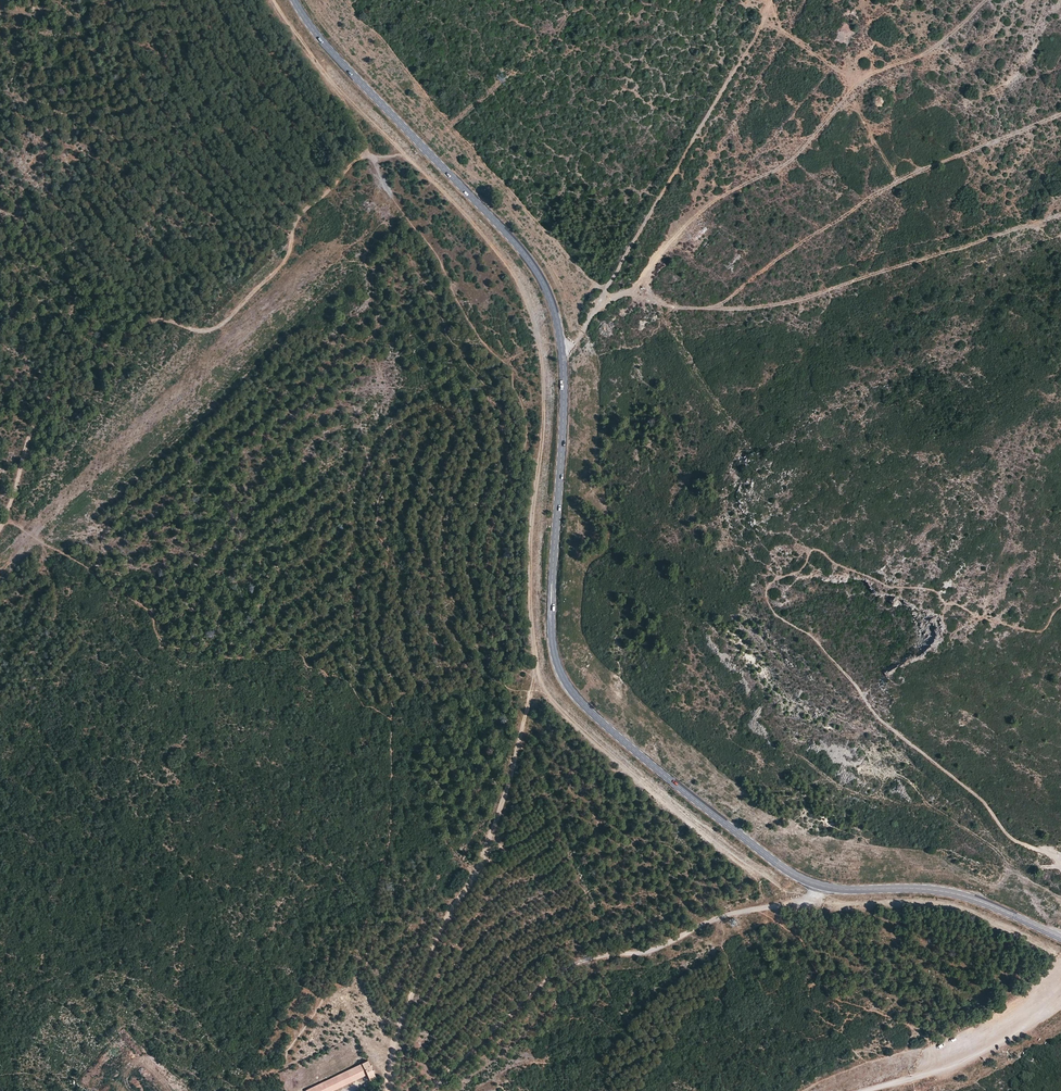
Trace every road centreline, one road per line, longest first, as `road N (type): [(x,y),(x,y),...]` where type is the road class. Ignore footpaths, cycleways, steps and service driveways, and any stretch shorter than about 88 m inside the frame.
road 1 (track): [(1060,956),(930,906),(816,904),(710,833),(545,691),(527,605),(544,398),(528,312),(458,207),(298,39),(272,0)]
road 2 (secondary): [(1060,938),(956,894),(801,879),(618,738),(572,693),(556,664),(550,625),(563,363),(545,287),(524,253),(328,48),(293,0)]
road 3 (track): [(0,531),(56,383),(90,355),(155,321),(203,332),(224,325),(282,268),(301,217),(357,162),(412,162)]
road 4 (track): [(537,667),(496,825),(402,1018),(389,1090)]
road 5 (track): [(816,904),(722,916),(658,948),(556,973),(431,1090)]
road 6 (track): [(570,345),(771,0)]
road 7 (track): [(930,1075),(1033,1020),(1060,996)]

